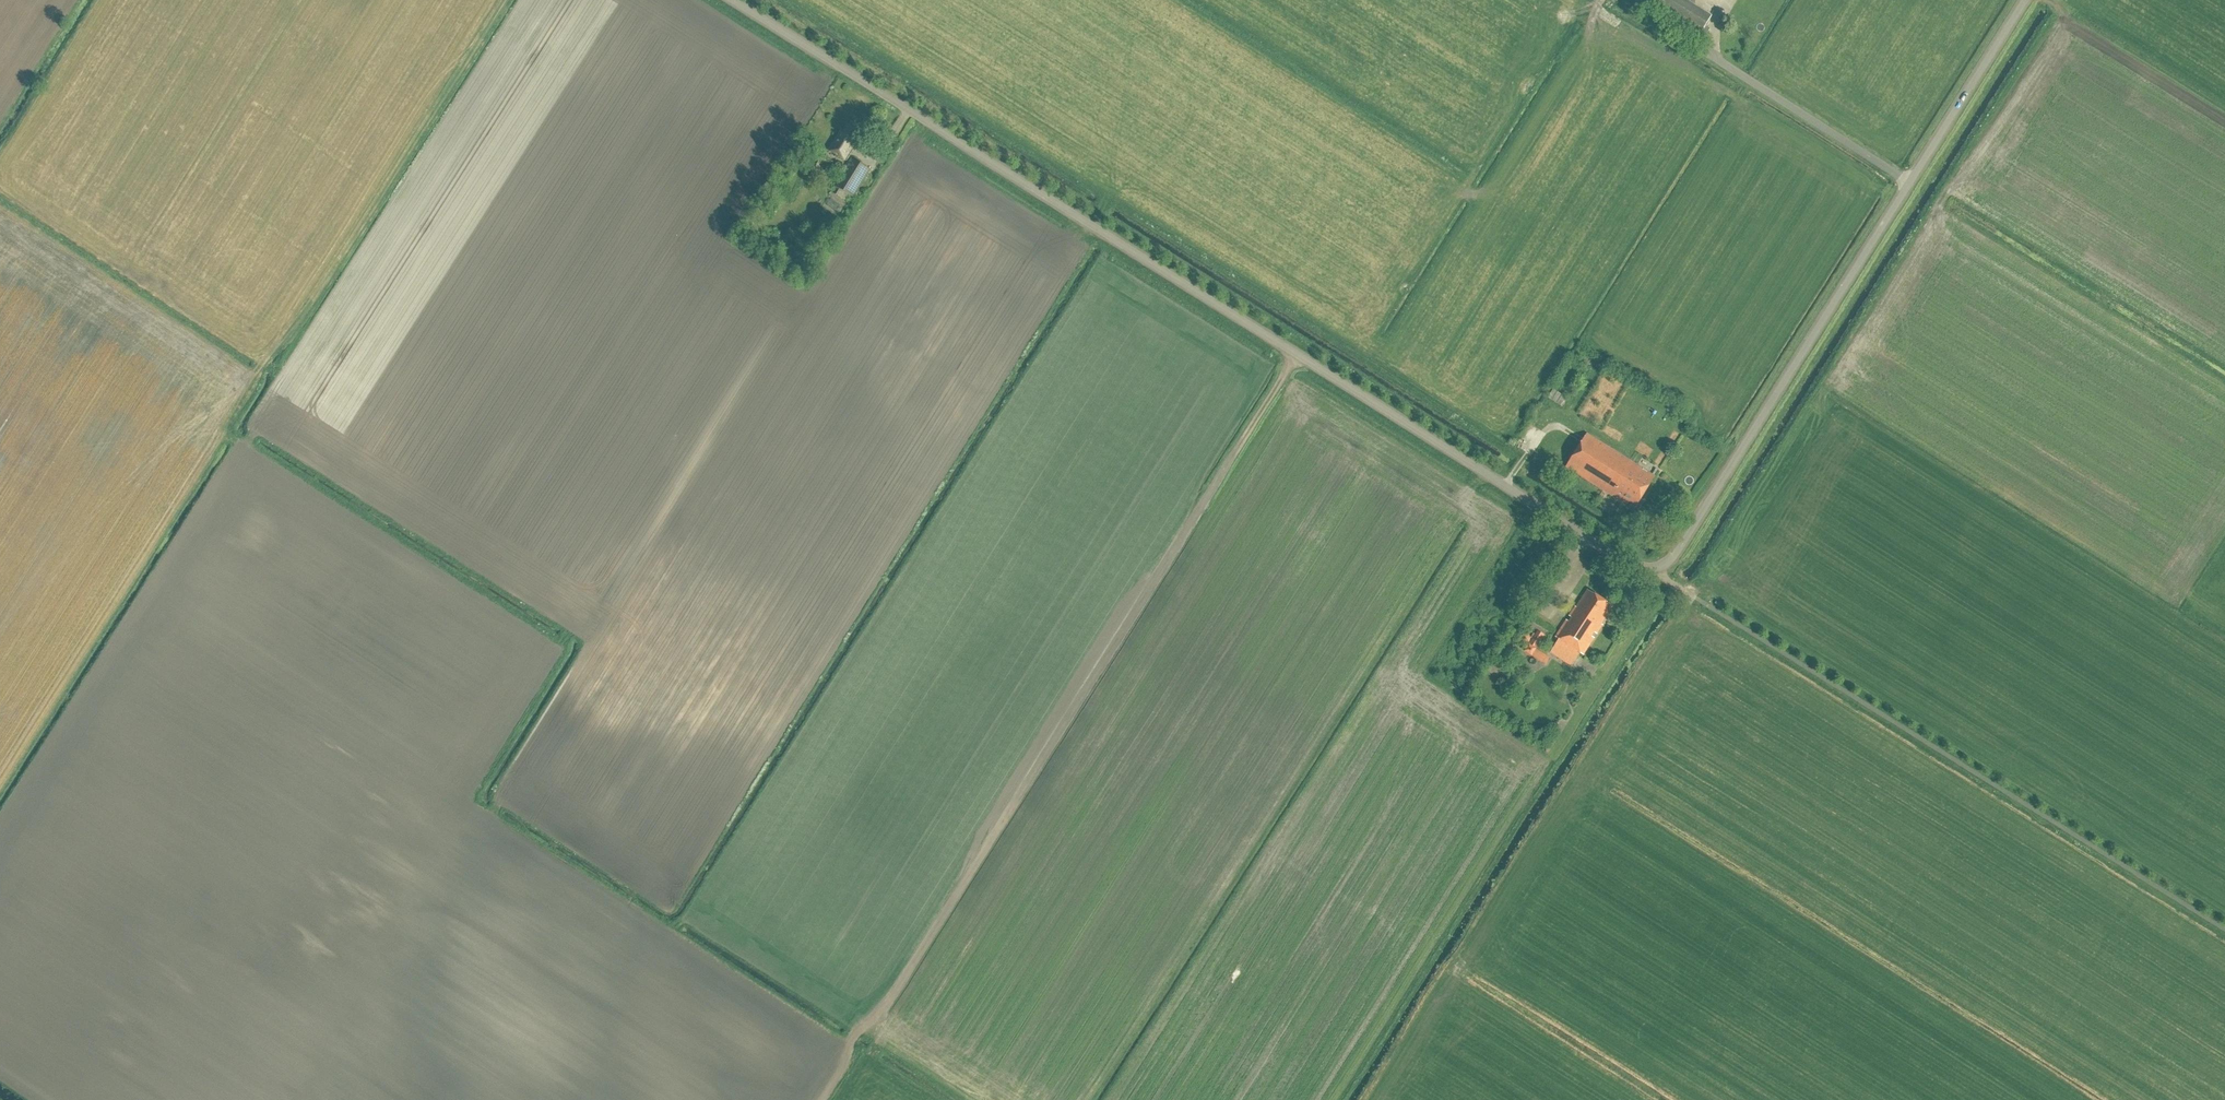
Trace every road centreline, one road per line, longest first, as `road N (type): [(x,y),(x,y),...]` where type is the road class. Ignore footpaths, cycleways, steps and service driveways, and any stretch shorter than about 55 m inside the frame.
road 1 (unclassified): [(732,0),(1628,563),(1660,567)]
road 2 (track): [(827,1099),(849,1065),(850,1041),(883,1012),(1297,355)]
road 3 (unclassified): [(1660,567),(2024,0)]

